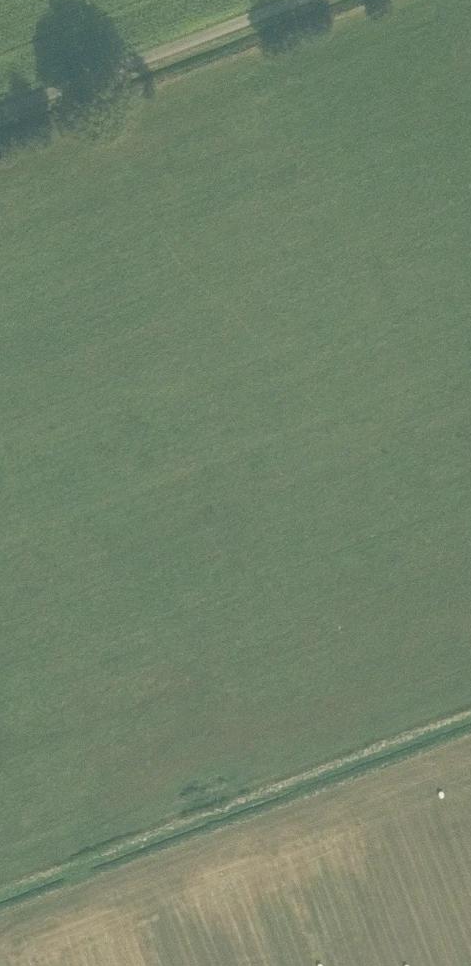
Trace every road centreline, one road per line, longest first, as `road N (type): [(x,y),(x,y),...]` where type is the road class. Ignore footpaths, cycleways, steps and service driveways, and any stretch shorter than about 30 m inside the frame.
road 1 (track): [(0,109),(288,0)]

